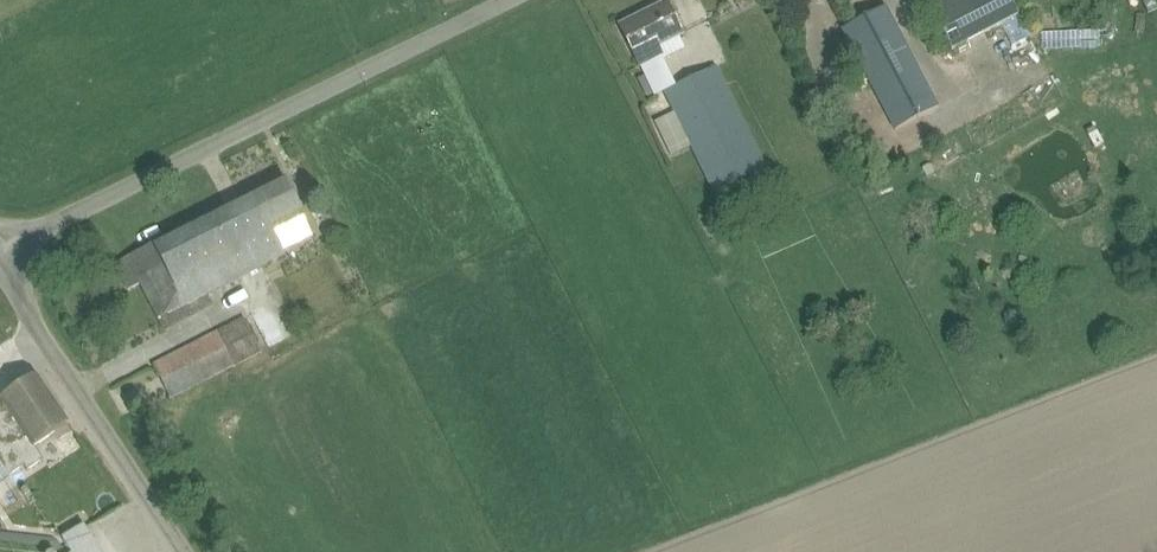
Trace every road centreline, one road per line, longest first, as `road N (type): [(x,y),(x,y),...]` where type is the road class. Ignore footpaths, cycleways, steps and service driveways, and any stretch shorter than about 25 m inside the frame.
road 1 (unclassified): [(0,250),(509,0)]
road 2 (unclassified): [(185,551),(0,266)]

